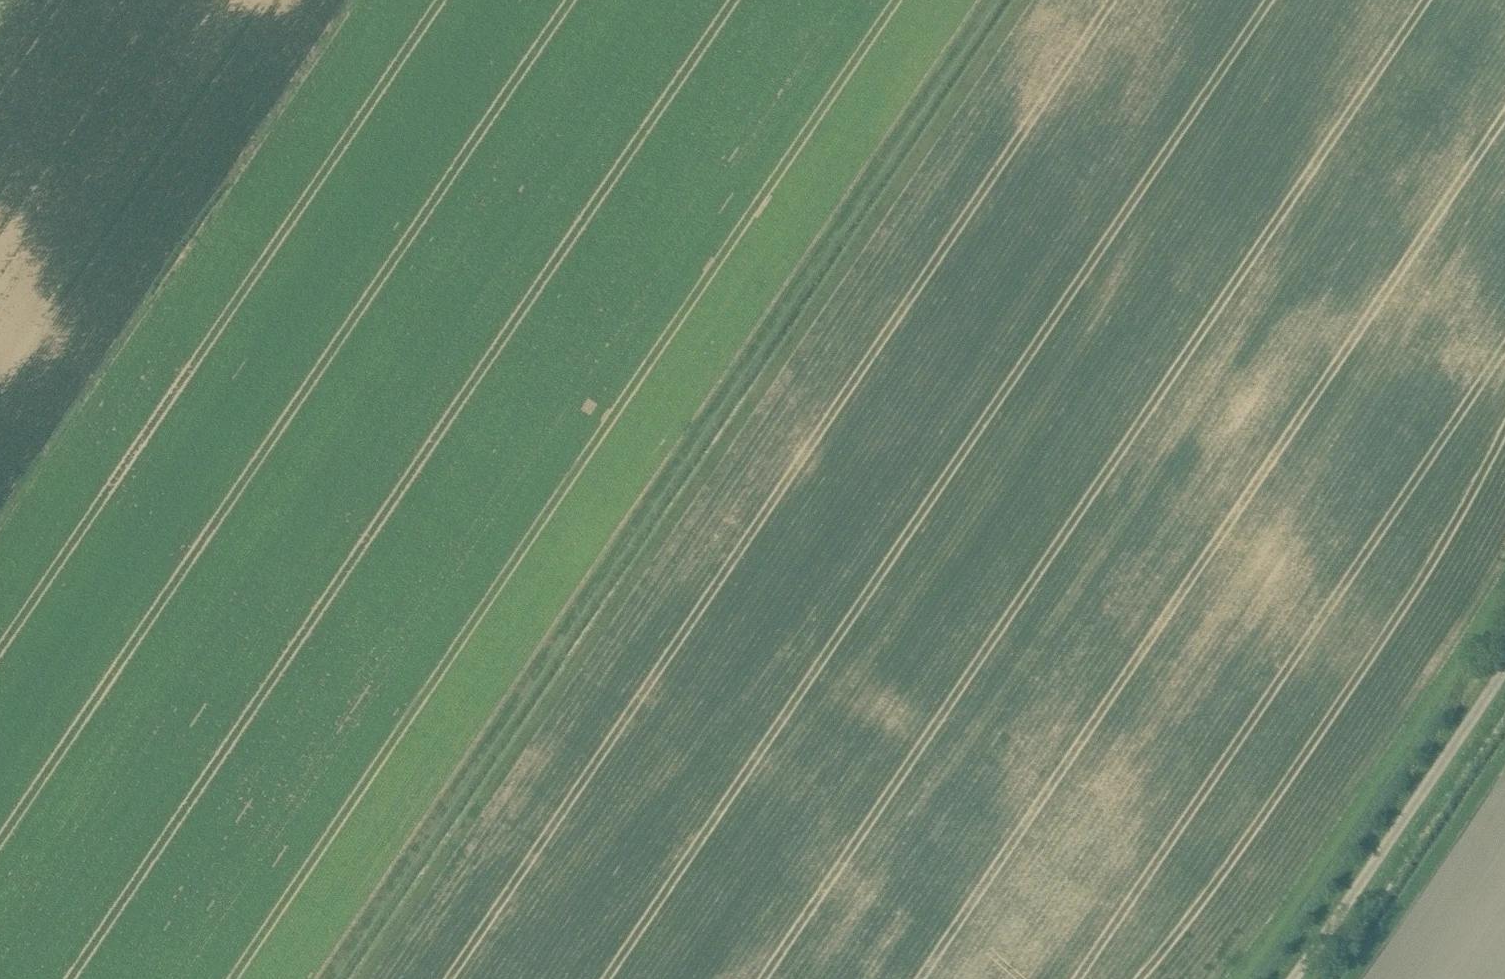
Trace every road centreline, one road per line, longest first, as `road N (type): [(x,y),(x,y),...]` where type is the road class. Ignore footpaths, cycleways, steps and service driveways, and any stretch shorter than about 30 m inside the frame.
road 1 (unclassified): [(1300,978),(1504,669)]

